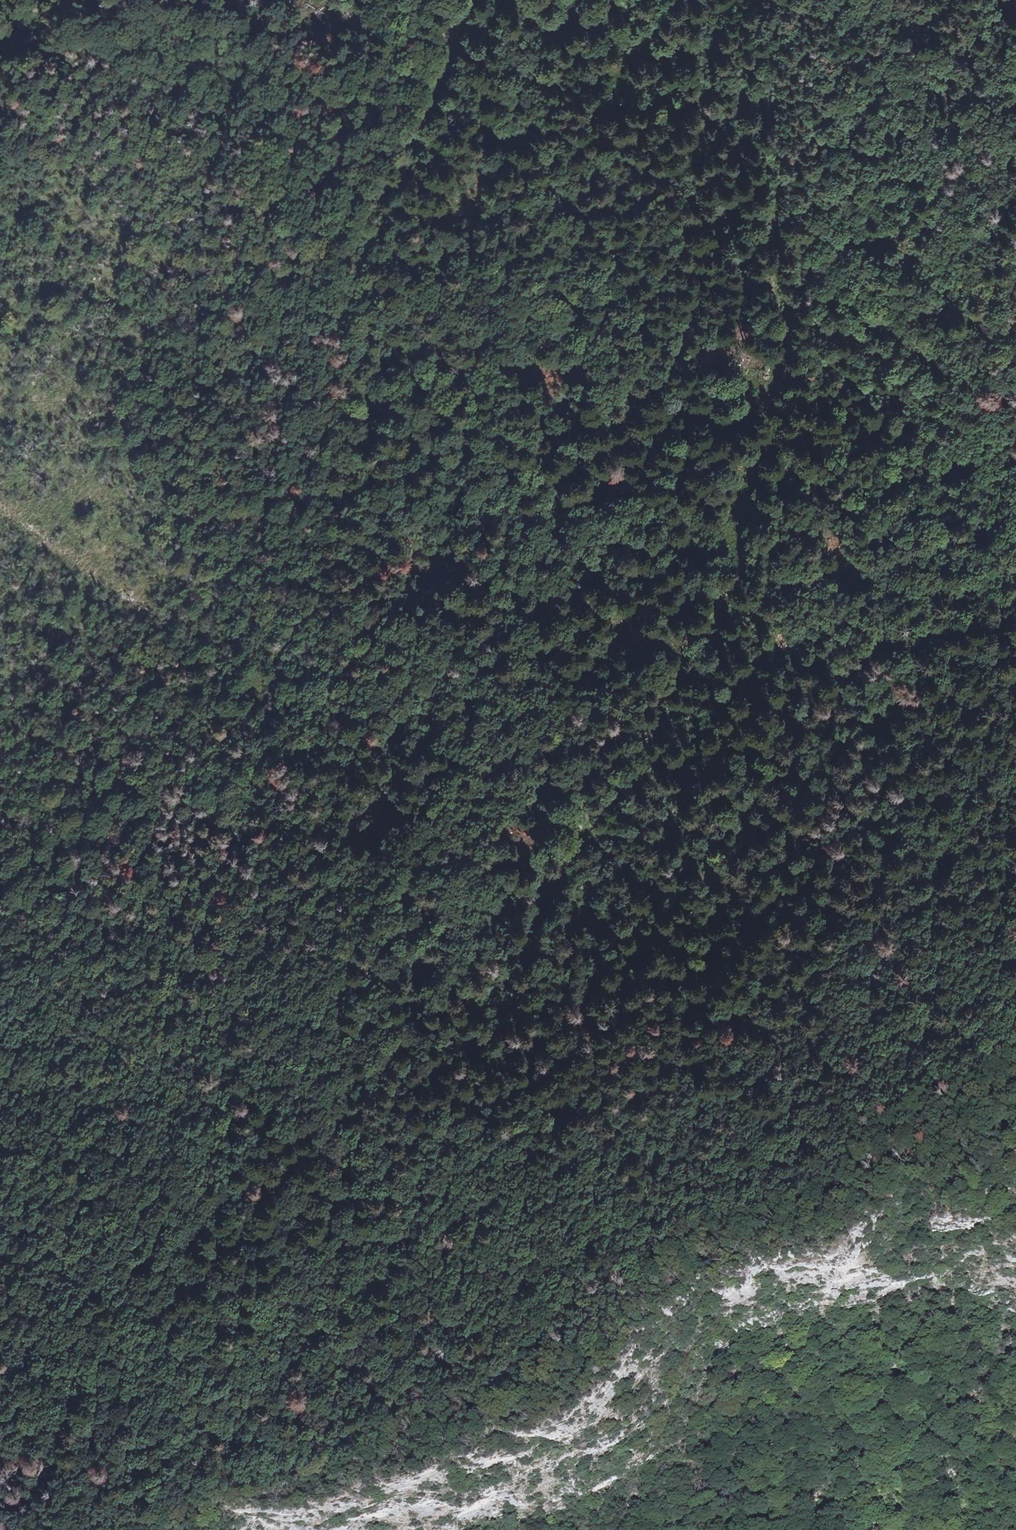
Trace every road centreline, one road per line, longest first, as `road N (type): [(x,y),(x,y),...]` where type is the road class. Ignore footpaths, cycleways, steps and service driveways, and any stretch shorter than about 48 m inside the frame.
road 1 (track): [(760,0),(775,64),(781,169),(780,362),(741,563),(660,699),(650,749),(581,836),(525,938)]
road 2 (track): [(367,244),(473,0)]

